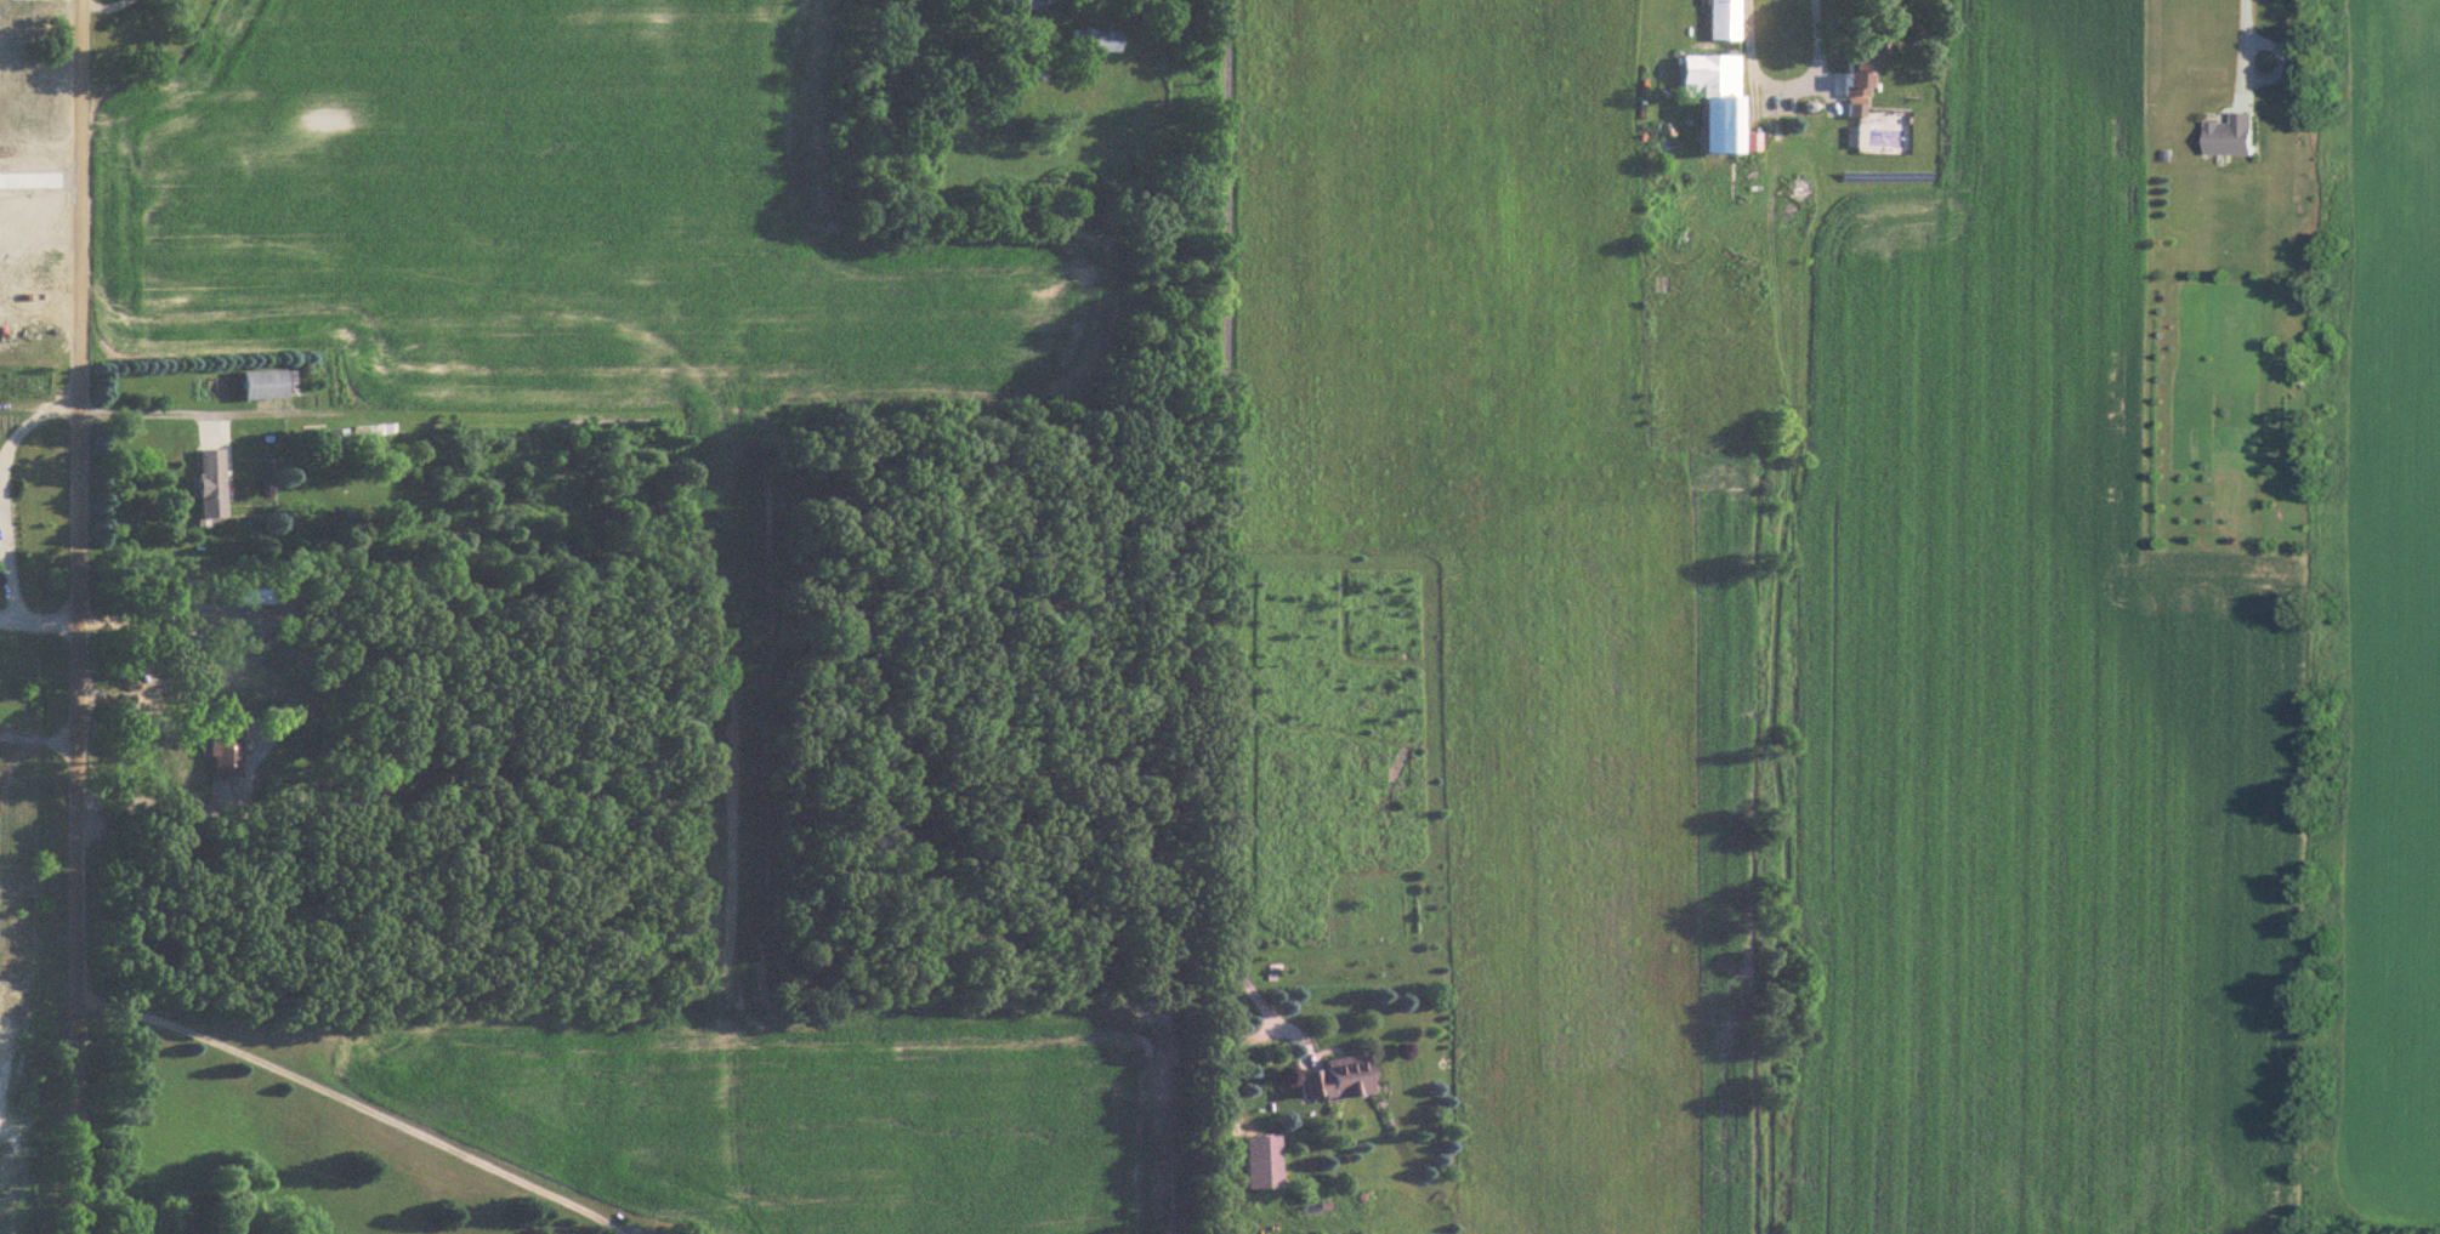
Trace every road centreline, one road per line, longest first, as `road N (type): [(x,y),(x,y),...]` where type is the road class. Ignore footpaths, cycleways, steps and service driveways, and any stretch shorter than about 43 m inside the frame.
road 1 (residential): [(77,1233),(79,0)]

